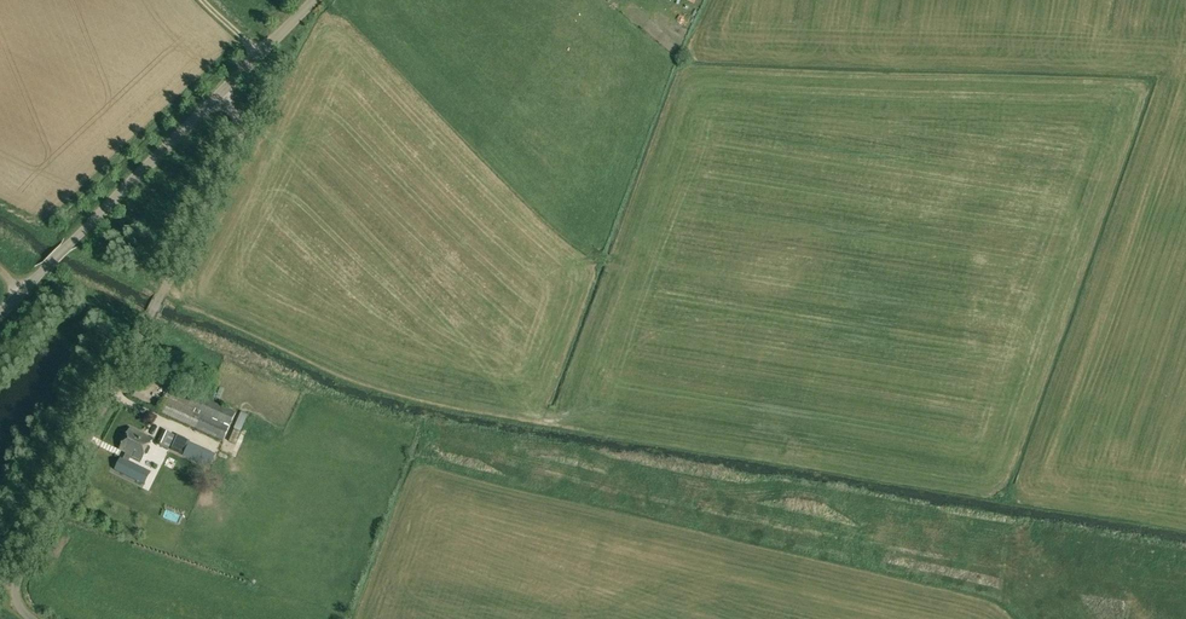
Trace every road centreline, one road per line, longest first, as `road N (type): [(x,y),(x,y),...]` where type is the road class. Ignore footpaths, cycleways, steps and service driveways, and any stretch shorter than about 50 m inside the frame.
road 1 (unclassified): [(0,313),(321,0)]

